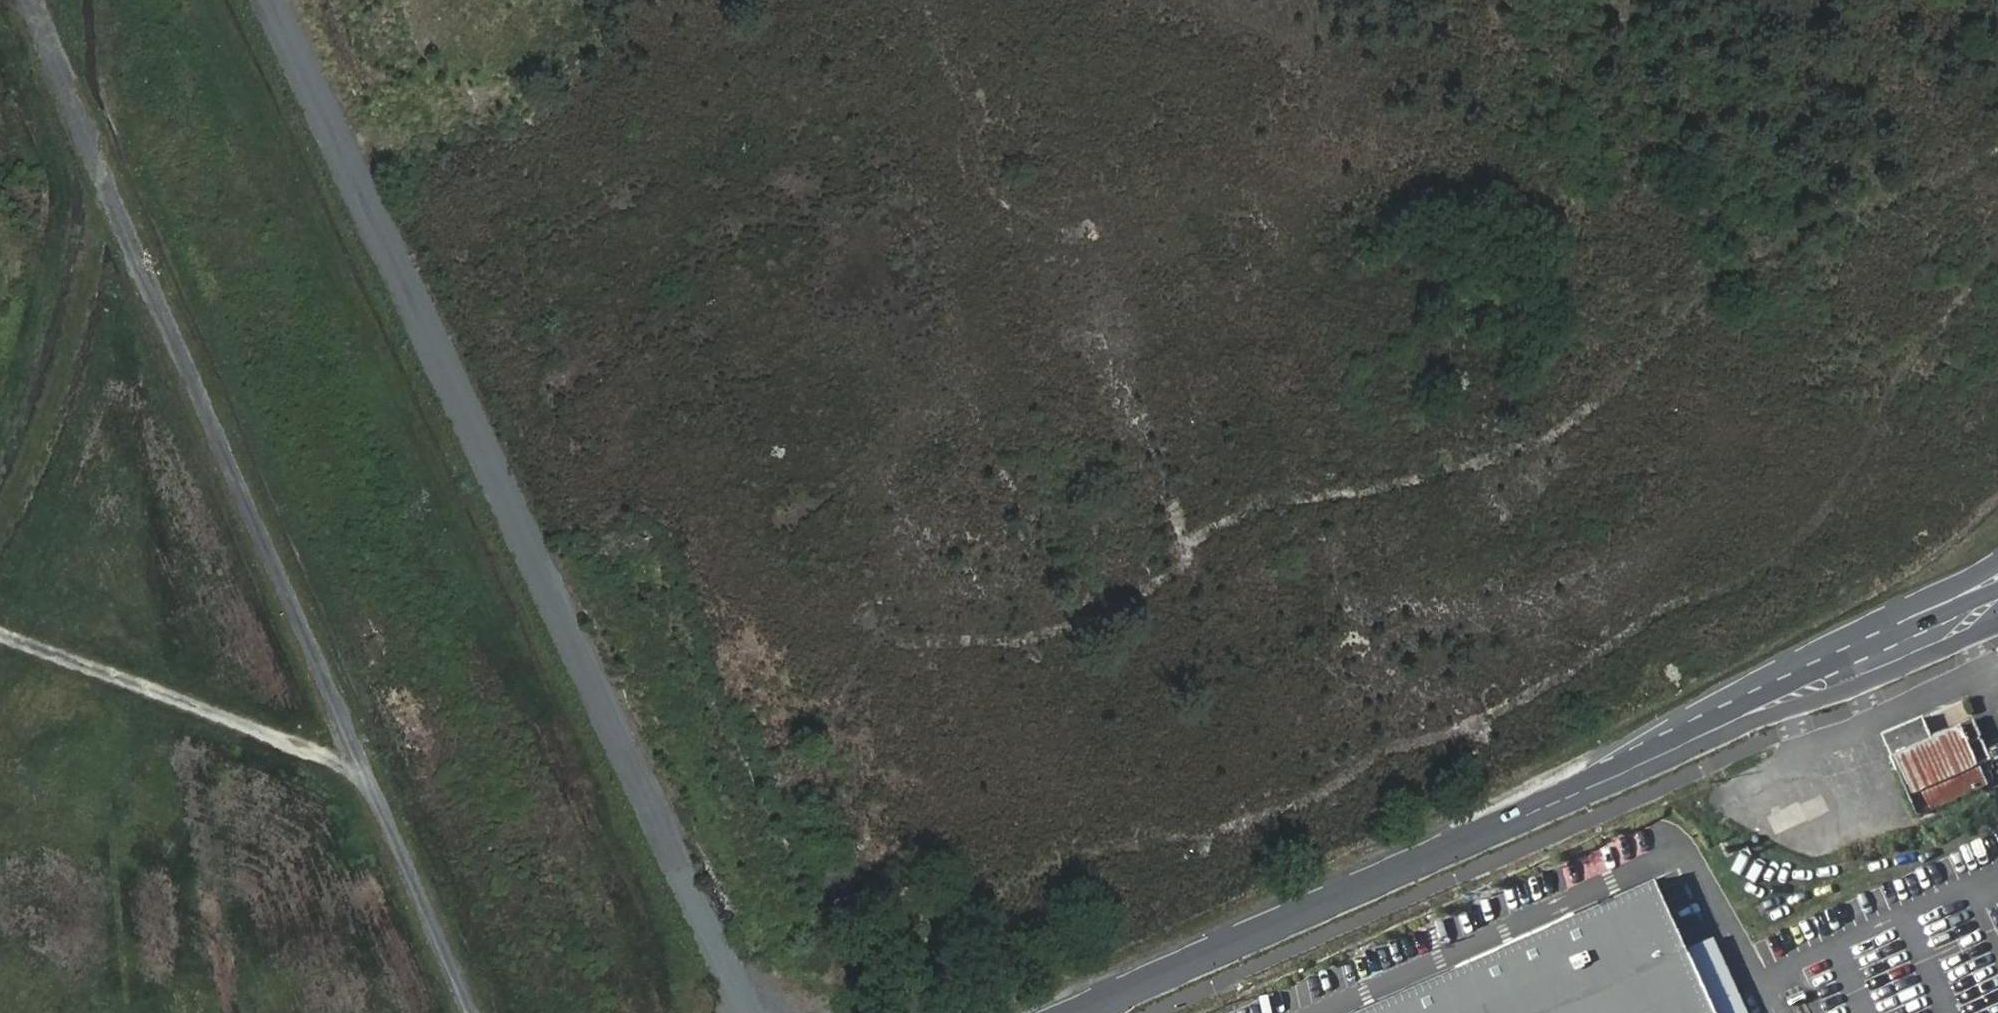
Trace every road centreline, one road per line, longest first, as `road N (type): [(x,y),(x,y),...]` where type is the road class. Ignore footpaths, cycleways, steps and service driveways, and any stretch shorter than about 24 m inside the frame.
road 1 (primary): [(1083,1012),(1750,710)]
road 2 (primary): [(1750,710),(1997,616)]
road 3 (primary): [(1997,563),(1828,673)]
road 4 (primary): [(1997,592),(1828,673)]

